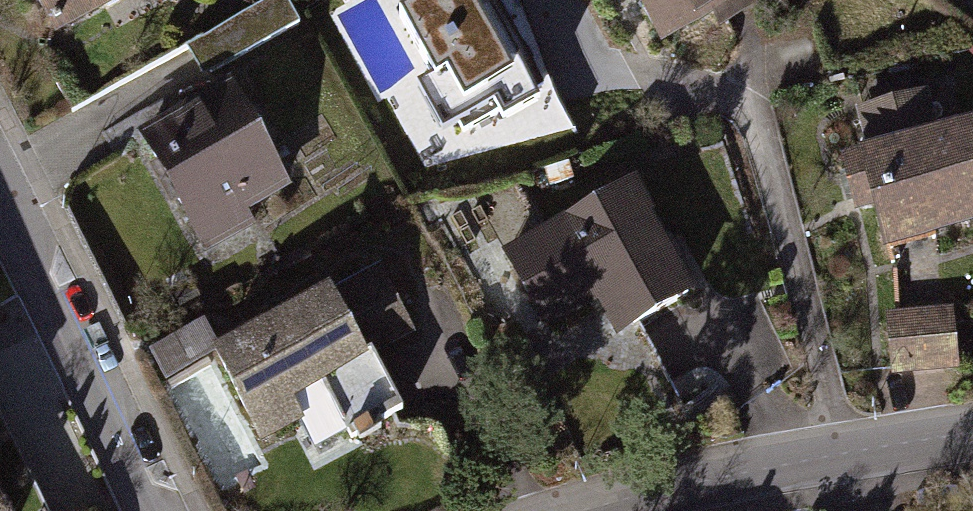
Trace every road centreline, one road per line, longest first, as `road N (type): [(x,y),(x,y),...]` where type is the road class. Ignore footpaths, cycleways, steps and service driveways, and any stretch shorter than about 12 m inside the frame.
road 1 (residential): [(584,510),(709,478),(972,437)]
road 2 (residential): [(0,194),(153,510)]

